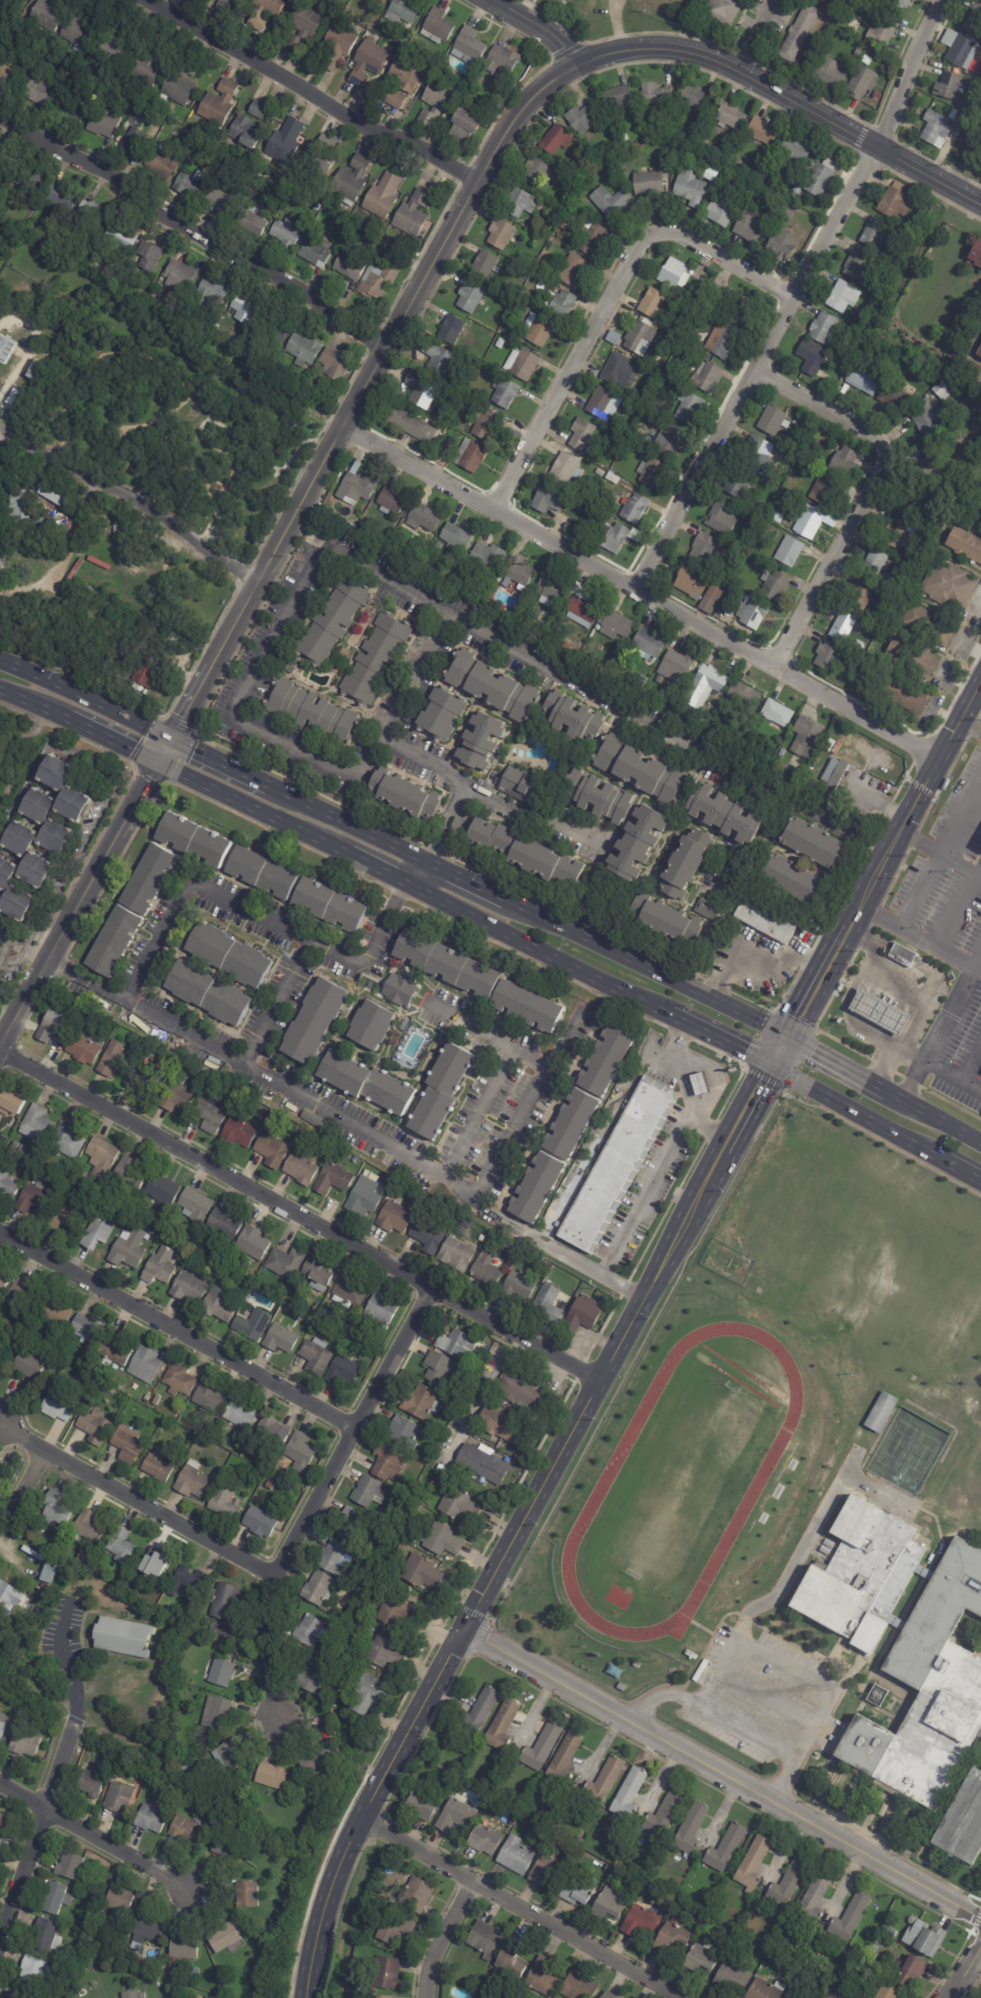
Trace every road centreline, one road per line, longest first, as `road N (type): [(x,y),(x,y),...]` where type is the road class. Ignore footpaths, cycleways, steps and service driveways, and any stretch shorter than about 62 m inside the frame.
road 1 (secondary): [(729,1153),(367,1818),(321,1945),(315,1997)]
road 2 (tertiary): [(579,60),(521,112),(158,765)]
road 3 (residential): [(942,764),(344,426)]
road 4 (residential): [(604,1381),(2,1055)]
road 5 (residential): [(941,0),(889,121),(641,593)]
road 6 (residential): [(896,847),(340,547)]
road 7 (residential): [(980,1920),(473,1628)]
road 8 (residential): [(794,300),(679,232),(660,231),(646,241),(497,509)]
road 9 (residential): [(434,1292),(274,1577),(265,1635),(273,1717)]
road 10 (residential): [(387,348),(0,122)]
road 11 (tertiary): [(980,203),(711,60),(661,47),(579,60)]
road 12 (residential): [(357,1433),(0,1237)]
road 13 (residential): [(759,371),(882,448),(881,466),(780,670)]
road 14 (residential): [(478,185),(357,125),(145,0)]
road 15 (residential): [(680,1997),(367,1818)]
road 16 (tertiary): [(158,765),(0,1058)]
road 17 (secondary): [(788,1047),(506,901)]
road 18 (residential): [(274,1577),(0,1427)]
road 19 (residential): [(258,586),(0,431)]
road 20 (secondary): [(408,890),(664,1018)]
road 21 (secondary): [(980,691),(862,910)]
road 22 (residential): [(72,1719),(0,1929)]
road 23 (residential): [(187,1890),(0,1784)]
road 24 (secondary): [(158,765),(345,858)]
road 25 (secondary): [(773,1074),(943,1168)]
road 26 (secondary): [(172,740),(0,663)]
road 27 (secondary): [(428,860),(267,786)]
road 28 (secondary): [(852,928),(788,1047)]
road 29 (residential): [(464,1874),(428,1952),(426,1997)]
road 30 (secondary): [(664,1018),(773,1074)]

